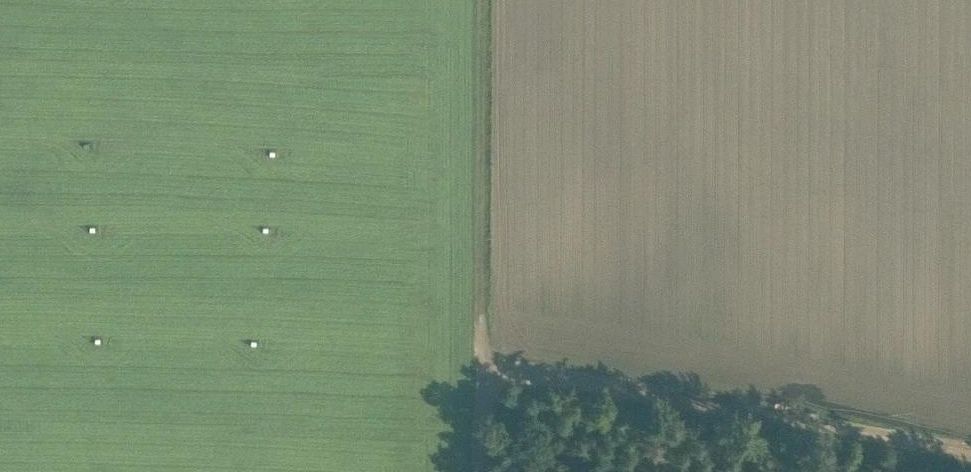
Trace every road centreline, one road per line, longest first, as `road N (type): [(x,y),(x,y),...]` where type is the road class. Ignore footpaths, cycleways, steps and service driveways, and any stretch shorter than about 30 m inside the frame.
road 1 (track): [(970,434),(488,343)]
road 2 (track): [(488,0),(488,471)]

